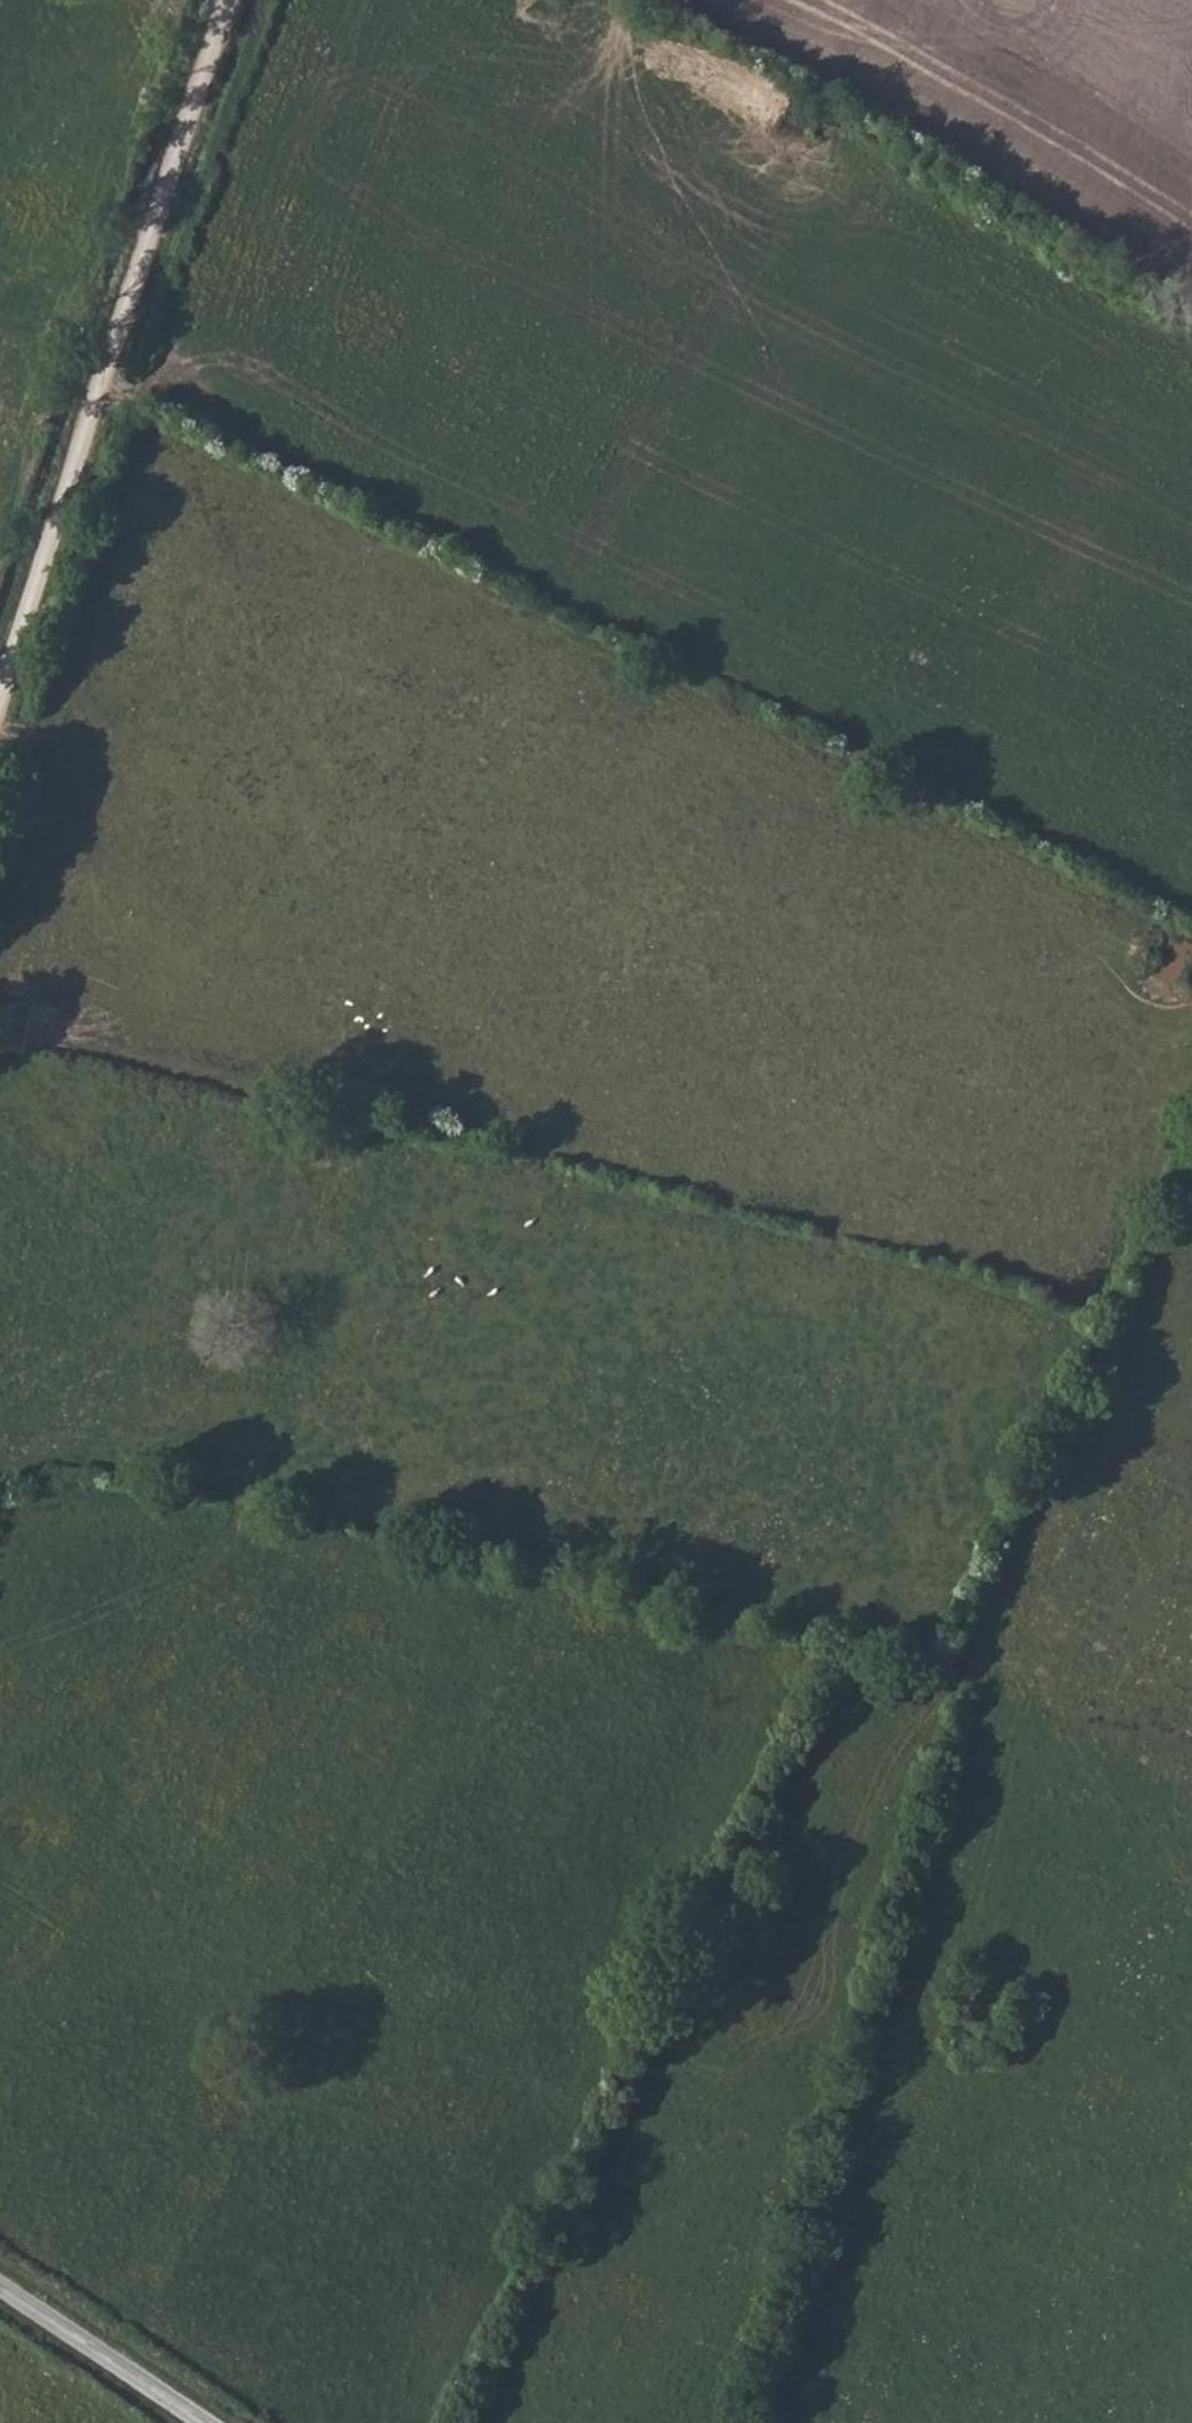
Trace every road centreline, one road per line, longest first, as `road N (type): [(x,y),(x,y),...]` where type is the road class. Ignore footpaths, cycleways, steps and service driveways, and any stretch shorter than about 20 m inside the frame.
road 1 (unclassified): [(231,0),(0,721)]
road 2 (unclassified): [(0,2284),(206,2422)]

